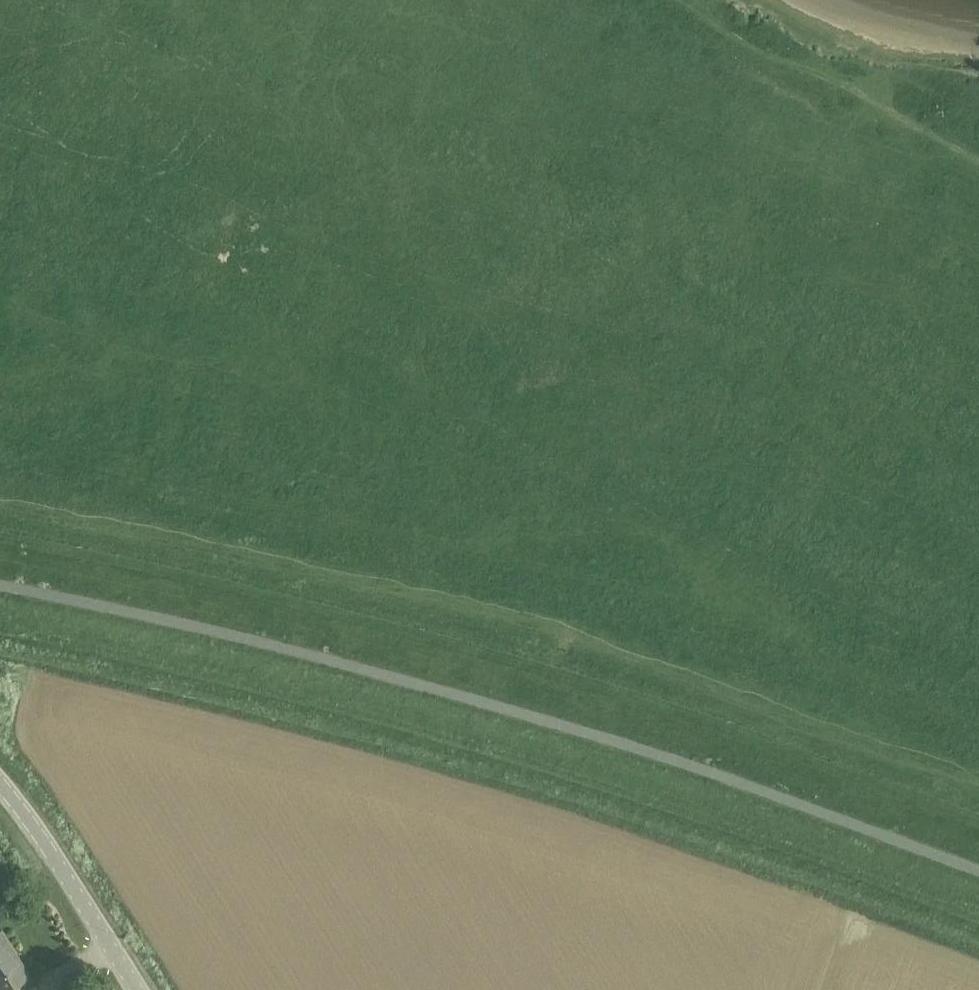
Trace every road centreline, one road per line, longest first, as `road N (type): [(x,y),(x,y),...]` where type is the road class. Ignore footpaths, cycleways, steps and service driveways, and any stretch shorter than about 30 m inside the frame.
road 1 (tertiary): [(136,989),(0,792)]

